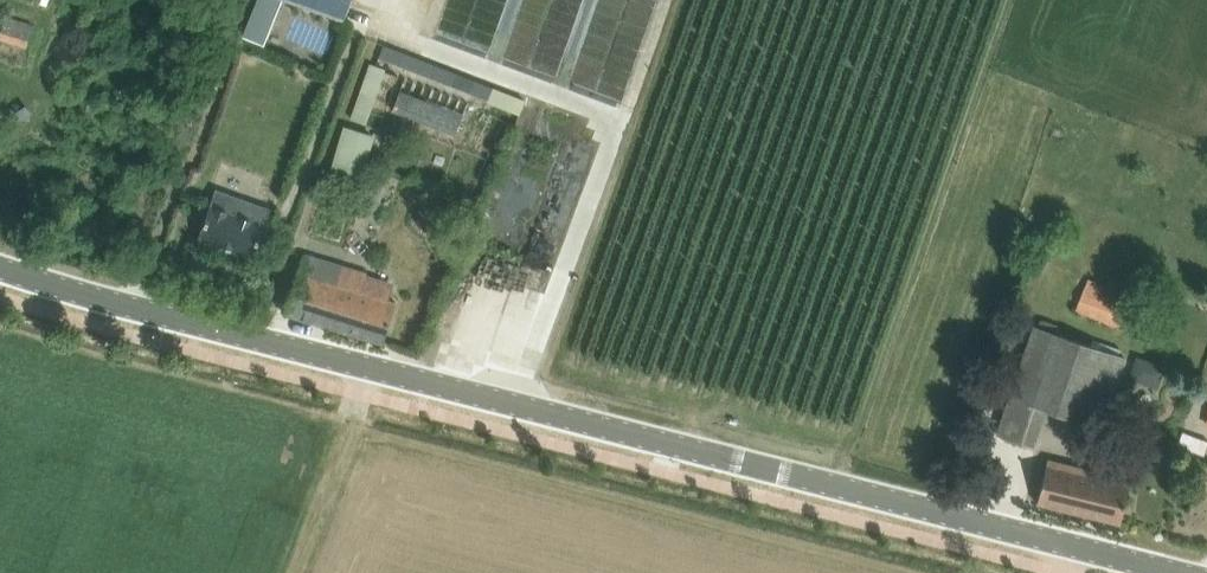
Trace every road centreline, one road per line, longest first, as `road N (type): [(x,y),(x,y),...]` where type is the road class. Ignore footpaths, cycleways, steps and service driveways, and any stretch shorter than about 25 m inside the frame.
road 1 (tertiary): [(1177,572),(0,268)]

